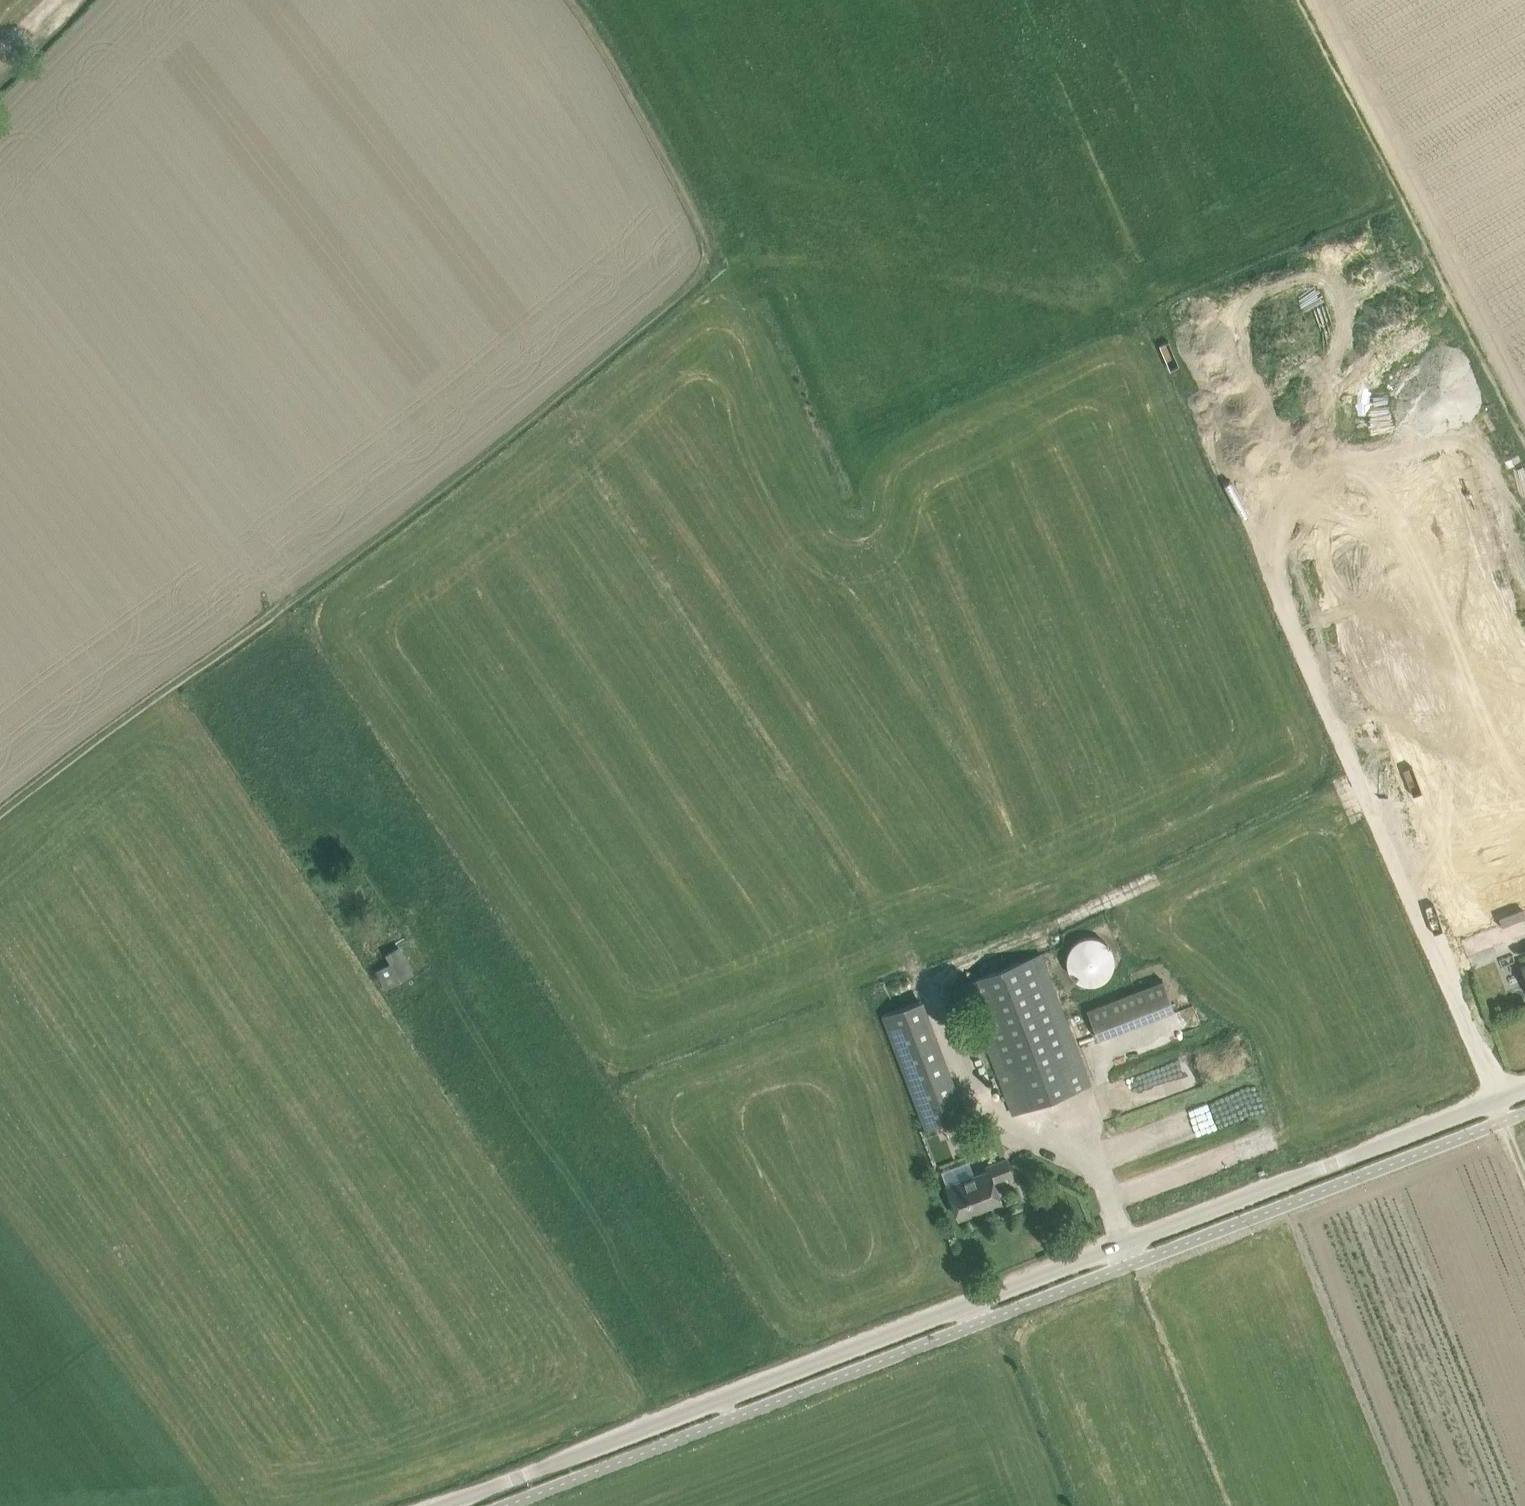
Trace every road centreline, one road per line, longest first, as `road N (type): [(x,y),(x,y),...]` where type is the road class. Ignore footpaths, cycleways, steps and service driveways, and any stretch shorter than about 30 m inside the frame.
road 1 (track): [(0,828),(585,371),(725,247),(575,0)]
road 2 (unclassified): [(436,1505),(1524,1089)]

